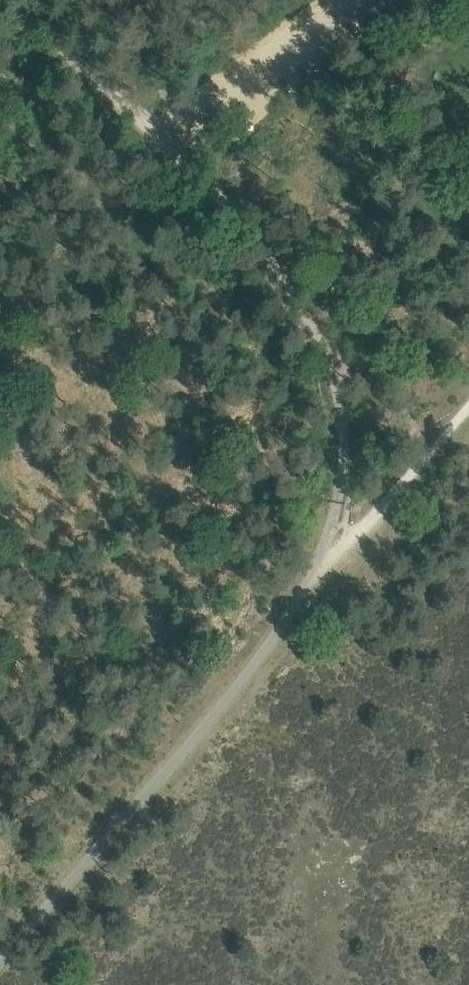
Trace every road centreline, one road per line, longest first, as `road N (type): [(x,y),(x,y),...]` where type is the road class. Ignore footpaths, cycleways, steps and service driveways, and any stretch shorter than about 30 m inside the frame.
road 1 (unclassified): [(337,500),(341,410),(301,304),(212,189),(16,0)]
road 2 (track): [(467,419),(356,545),(344,541),(337,500)]

